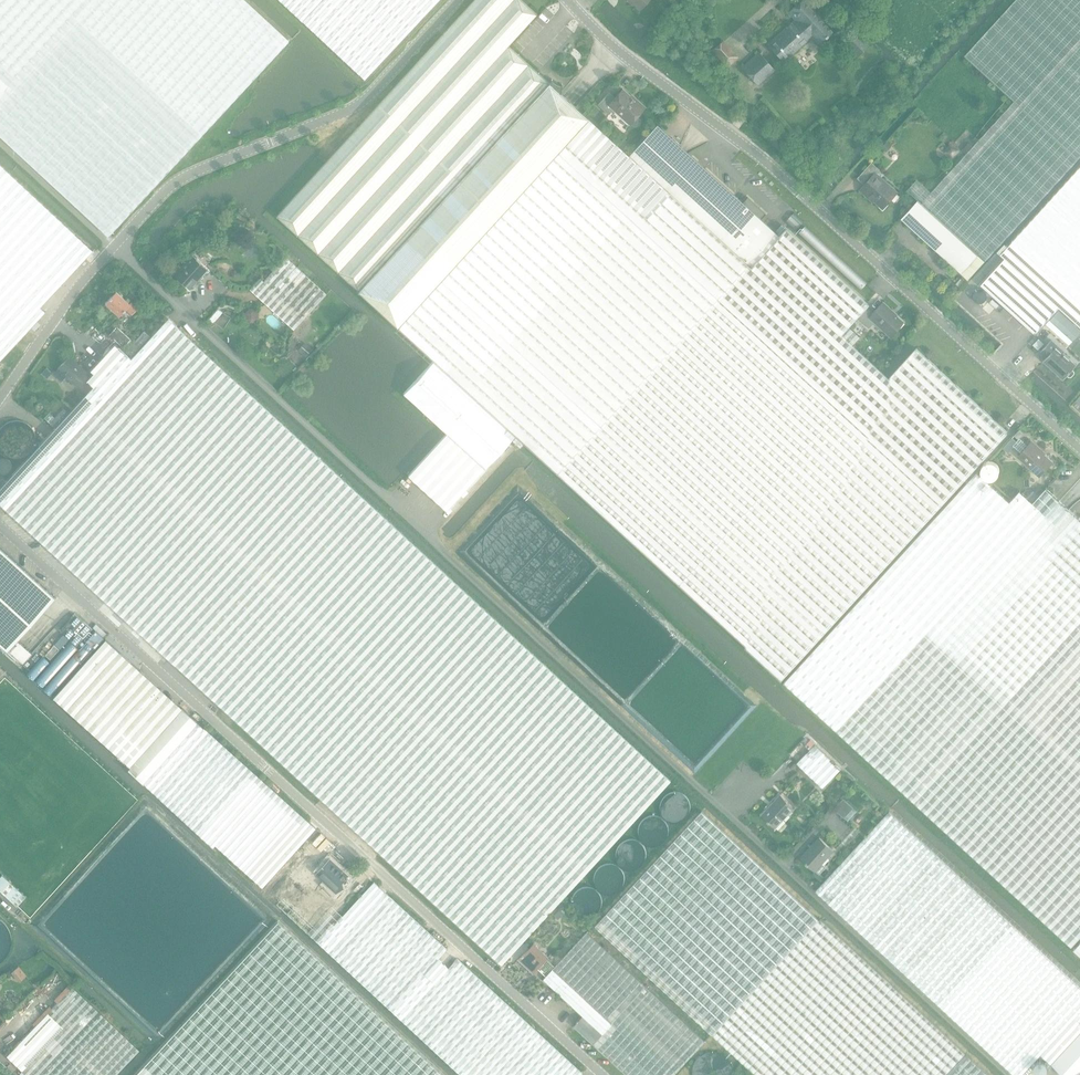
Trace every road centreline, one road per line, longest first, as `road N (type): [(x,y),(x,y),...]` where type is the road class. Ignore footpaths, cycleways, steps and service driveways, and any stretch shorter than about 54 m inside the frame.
road 1 (unclassified): [(606,1074),(0,524)]
road 2 (unclassified): [(1079,447),(739,137),(610,42),(568,0)]
road 3 (unclassified): [(0,395),(175,178),(353,105),(453,0)]

